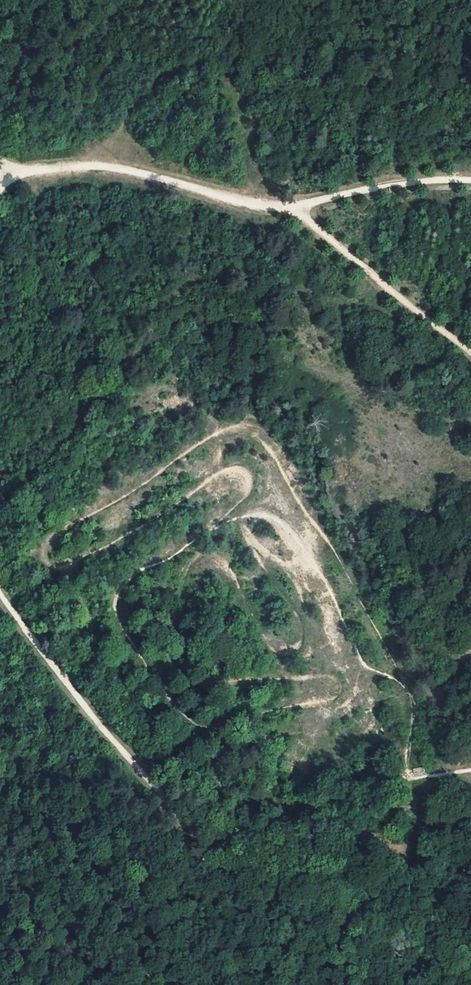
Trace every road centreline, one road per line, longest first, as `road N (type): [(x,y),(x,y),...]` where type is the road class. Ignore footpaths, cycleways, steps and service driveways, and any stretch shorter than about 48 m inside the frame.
road 1 (track): [(119,744),(213,849),(448,984)]
road 2 (track): [(17,177),(115,167),(288,210)]
road 3 (track): [(288,210),(470,353)]
road 4 (track): [(119,744),(0,592)]
road 5 (track): [(288,210),(389,184),(470,181)]

